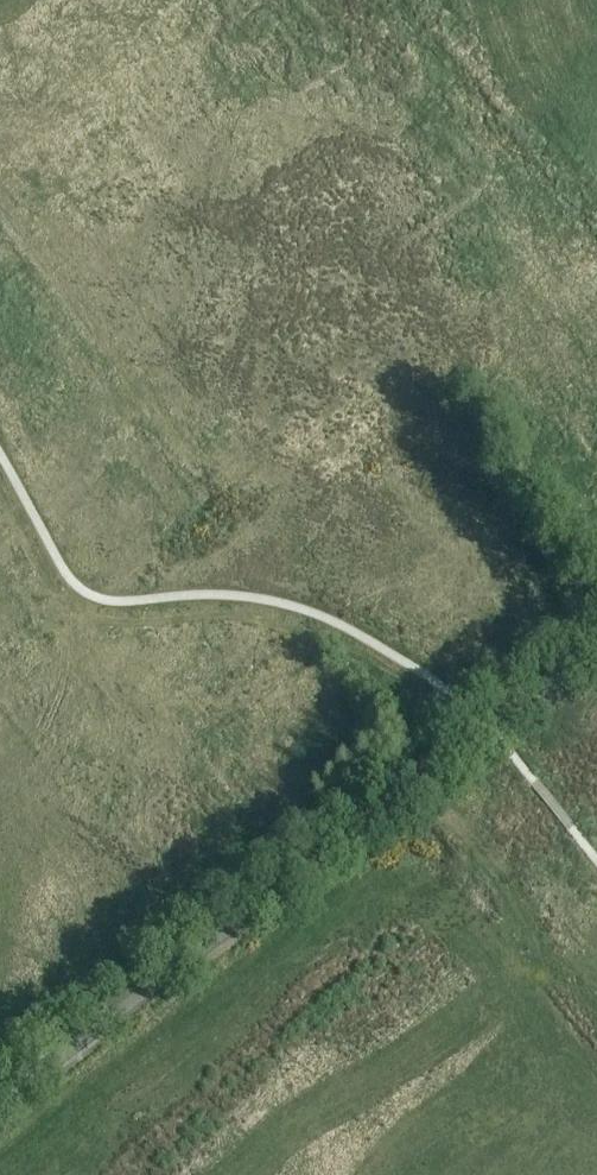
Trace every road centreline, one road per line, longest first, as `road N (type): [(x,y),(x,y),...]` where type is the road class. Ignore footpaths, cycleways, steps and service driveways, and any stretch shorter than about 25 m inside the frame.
road 1 (tertiary): [(596,649),(0,1099)]

